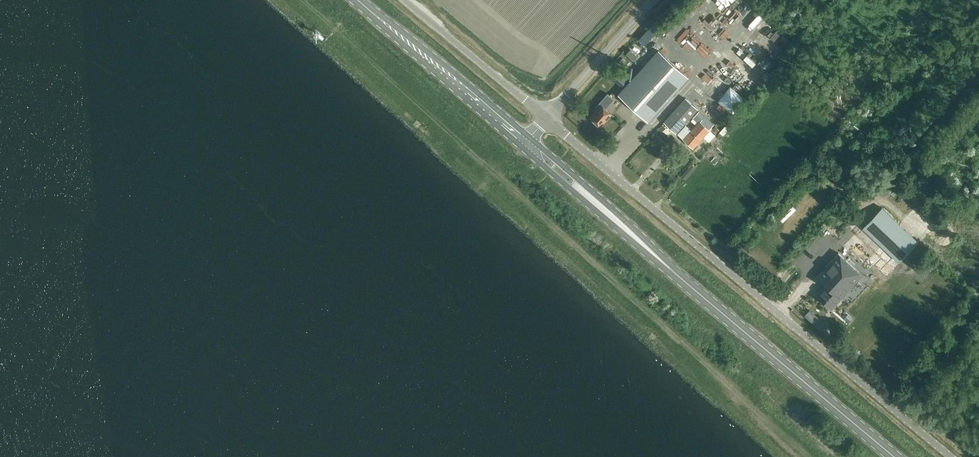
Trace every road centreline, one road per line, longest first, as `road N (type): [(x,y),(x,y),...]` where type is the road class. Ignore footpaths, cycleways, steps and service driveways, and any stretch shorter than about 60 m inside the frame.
road 1 (unclassified): [(951,456),(544,118)]
road 2 (primary): [(895,456),(526,147)]
road 3 (track): [(301,0),(526,200)]
road 4 (primary): [(526,147),(357,0)]
road 5 (unclassified): [(544,118),(405,0)]
road 6 (unclassified): [(544,118),(652,0)]

